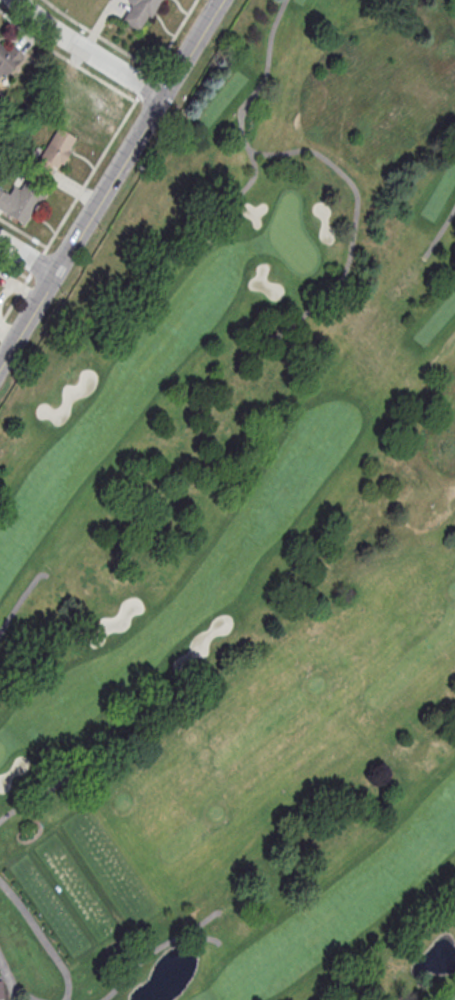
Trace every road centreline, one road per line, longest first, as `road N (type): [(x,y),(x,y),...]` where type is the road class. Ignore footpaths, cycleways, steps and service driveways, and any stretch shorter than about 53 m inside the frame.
road 1 (tertiary): [(52,274),(219,0)]
road 2 (residential): [(160,97),(12,0)]

